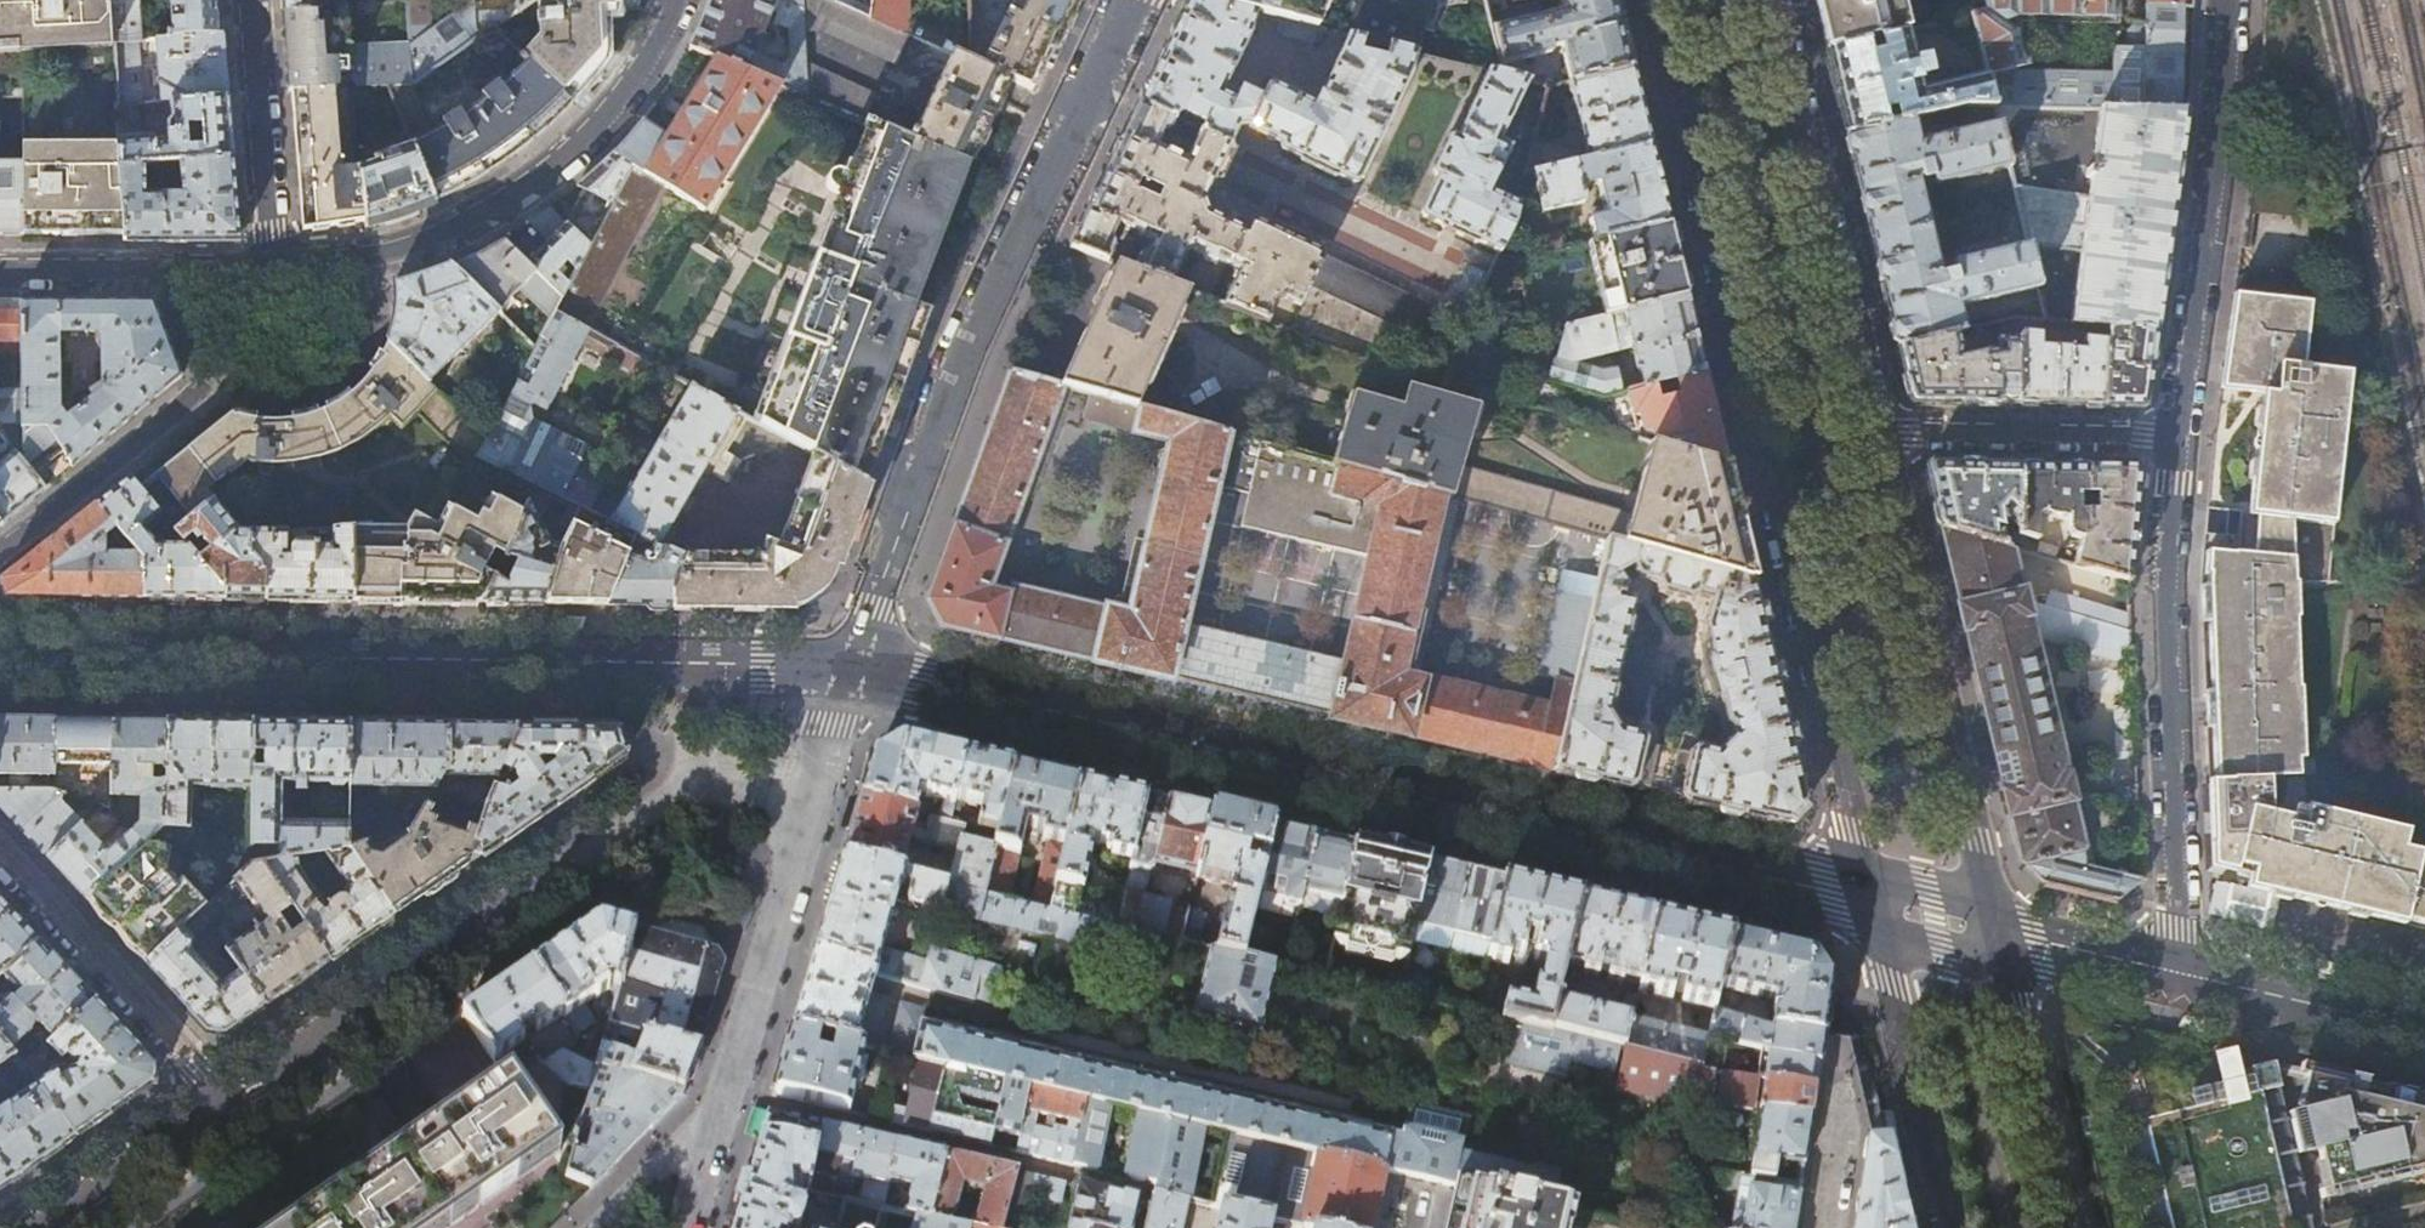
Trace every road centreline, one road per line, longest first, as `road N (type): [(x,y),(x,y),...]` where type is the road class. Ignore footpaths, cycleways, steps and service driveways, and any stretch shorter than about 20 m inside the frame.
road 1 (secondary): [(853,670),(1877,906)]
road 2 (tertiary): [(1656,0),(1877,906)]
road 3 (secondary): [(0,656),(853,670)]
road 4 (residential): [(853,670),(952,383),(1128,0)]
road 5 (residential): [(2178,976),(2165,573),(2176,436)]
road 6 (tertiary): [(2000,935),(1878,430)]
road 7 (residential): [(273,267),(412,245),(525,188),(622,101),(679,0)]
road 8 (residential): [(721,1105),(853,670)]
road 9 (residential): [(596,849),(230,1102)]
road 10 (tertiary): [(1878,430),(1774,0)]
road 11 (residential): [(2176,436),(2227,77),(2229,0)]
road 12 (residential): [(0,560),(198,395),(244,337),(273,267)]
road 13 (residential): [(0,846),(230,1102)]
road 14 (tertiary): [(1877,906),(1953,1227)]
road 15 (tertiary): [(2069,1227),(2000,935)]
road 16 (residential): [(1878,430),(2176,436)]
road 17 (residential): [(0,269),(273,267)]
road 18 (residential): [(273,267),(253,0)]
road 19 (secondary): [(2178,976),(2424,1033)]
road 20 (residential): [(230,1102),(47,1227)]
road 21 (secondary): [(2000,935),(2178,976)]
road 22 (residential): [(721,1105),(605,1227)]
road 23 (residential): [(1839,1095),(1820,1227)]
road 24 (residential): [(680,1227),(721,1105)]
road 25 (secondary): [(1877,906),(2000,935)]

